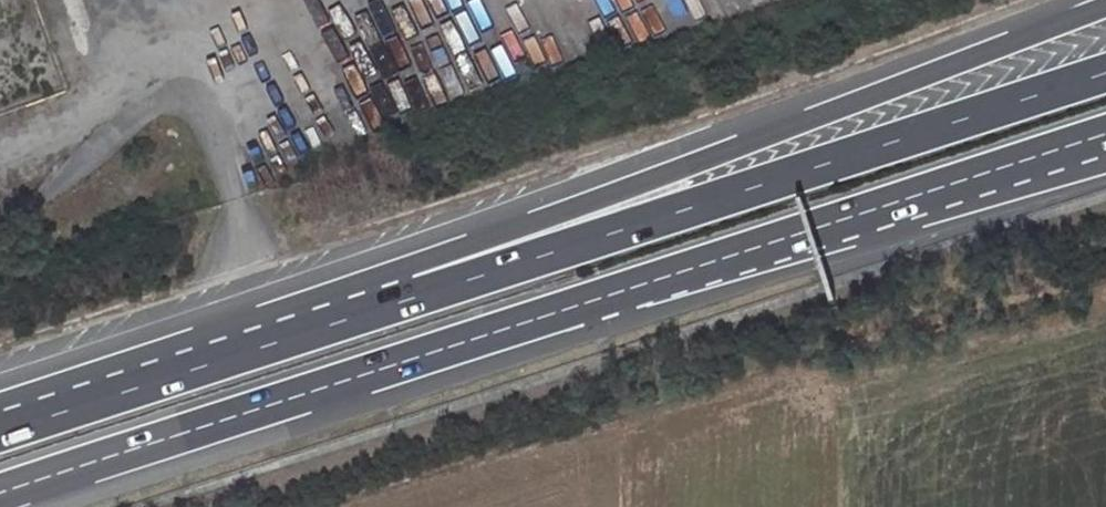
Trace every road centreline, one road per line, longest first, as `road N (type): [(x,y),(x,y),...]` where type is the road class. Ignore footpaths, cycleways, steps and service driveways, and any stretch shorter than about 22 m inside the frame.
road 1 (motorway): [(1088,0),(527,222),(418,296)]
road 2 (motorway): [(1105,72),(418,296)]
road 3 (motorway): [(0,491),(611,294)]
road 4 (motorway): [(611,294),(1105,133)]
road 5 (motorway): [(611,294),(1105,160)]
road 6 (motorway): [(418,296),(0,432)]

